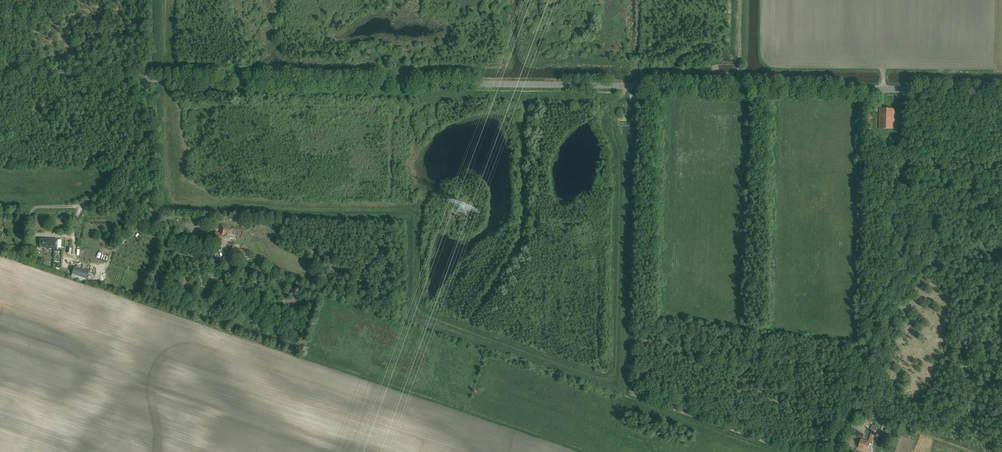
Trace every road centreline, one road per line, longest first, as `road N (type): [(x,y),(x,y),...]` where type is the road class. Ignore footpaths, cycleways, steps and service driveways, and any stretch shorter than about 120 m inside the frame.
road 1 (track): [(624,86),(612,114),(620,178),(616,367),(605,379),(420,312),(414,214),(225,204),(200,191),(184,173),(183,139),(165,89),(166,0)]
road 2 (tertiary): [(1001,90),(107,78),(0,59)]
road 3 (track): [(148,78),(147,133),(104,184),(79,207),(36,212)]
road 4 (track): [(980,174),(909,163),(901,88)]
road 5 (track): [(147,133),(153,225),(198,246)]

